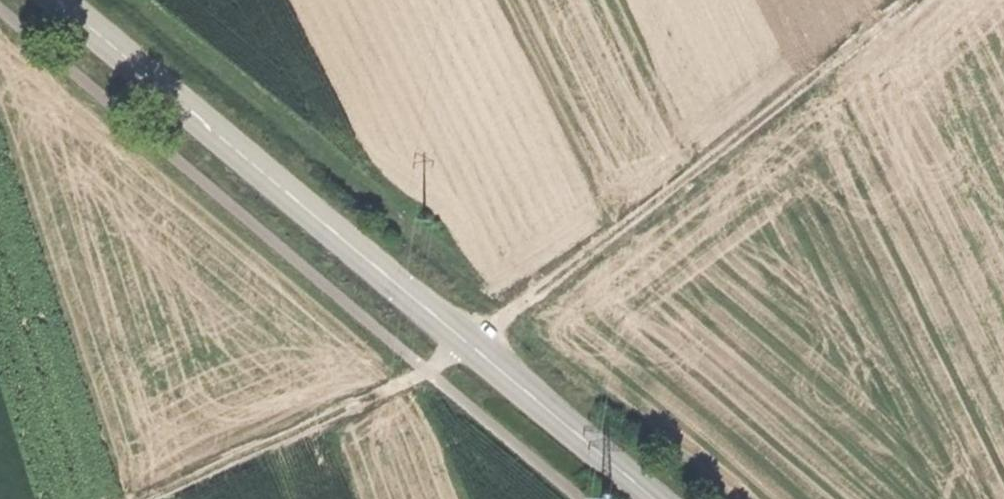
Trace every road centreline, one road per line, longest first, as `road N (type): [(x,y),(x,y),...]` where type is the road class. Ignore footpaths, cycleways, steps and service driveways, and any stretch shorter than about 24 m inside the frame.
road 1 (track): [(136,498),(470,345),(912,0)]
road 2 (secondary): [(58,0),(653,498)]

